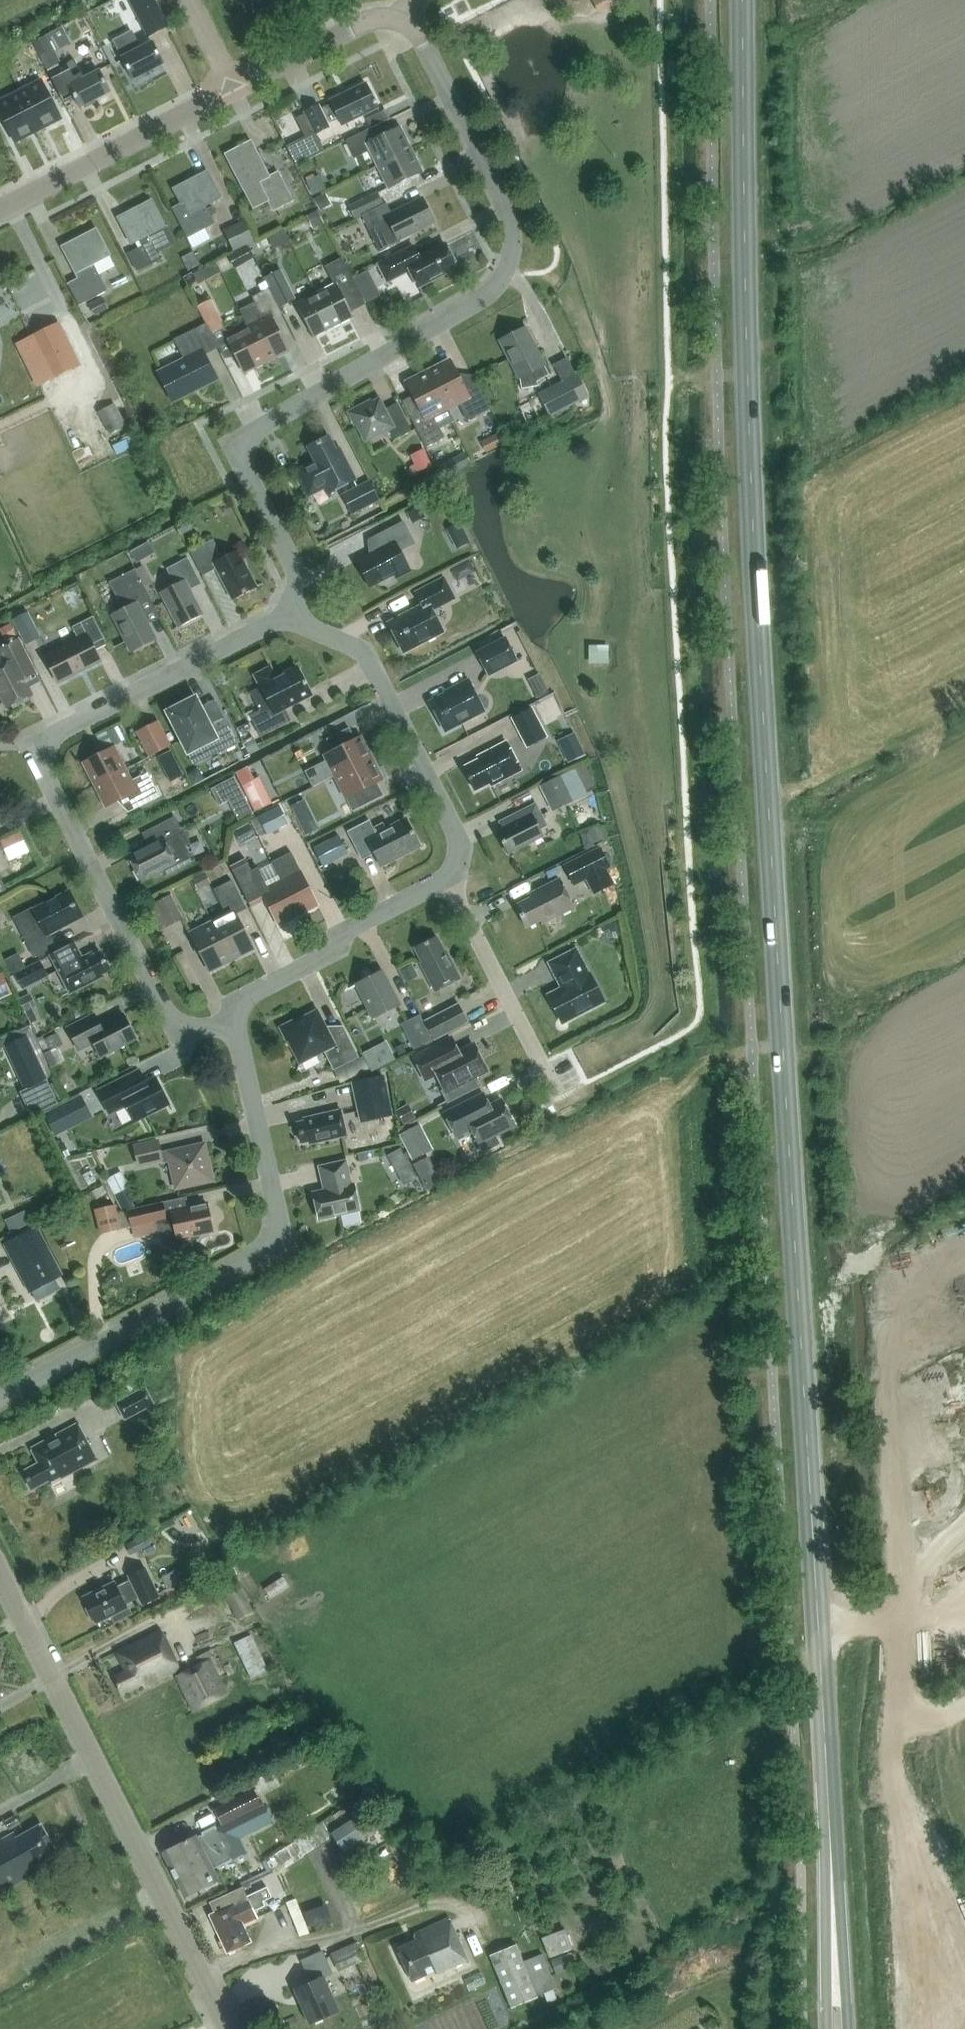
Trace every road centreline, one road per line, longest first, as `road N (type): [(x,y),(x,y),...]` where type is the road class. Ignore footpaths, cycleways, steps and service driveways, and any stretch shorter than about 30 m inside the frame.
road 1 (unclassified): [(812,0),(812,204),(836,788),(862,1174),(882,1257),(930,2028)]
road 2 (primary): [(825,1757),(756,611),(743,0)]
road 3 (residential): [(238,1023),(180,1032),(42,764),(48,737),(60,727),(283,618)]
road 4 (unclassified): [(246,450),(262,428),(486,295),(510,269),(515,235),(505,202),(417,28),(399,17)]
road 5 (residential): [(0,1397),(281,1244),(238,1023)]
road 6 (tertiary): [(230,2028),(0,1570)]
road 7 (residential): [(451,879),(462,838),(368,652),(283,618)]
road 8 (primary): [(864,2028),(852,1818),(825,1757)]
road 9 (primary): [(842,2028),(825,1757)]
road 10 (residential): [(238,1023),(236,1005),(248,993),(337,946),(355,922),(451,879)]
road 11 (residential): [(0,210),(232,91)]
road 12 (residential): [(558,1092),(451,879)]
road 13 (residential): [(232,91),(371,20),(399,17)]
road 14 (residential): [(283,618),(294,572),(249,478),(246,450)]

